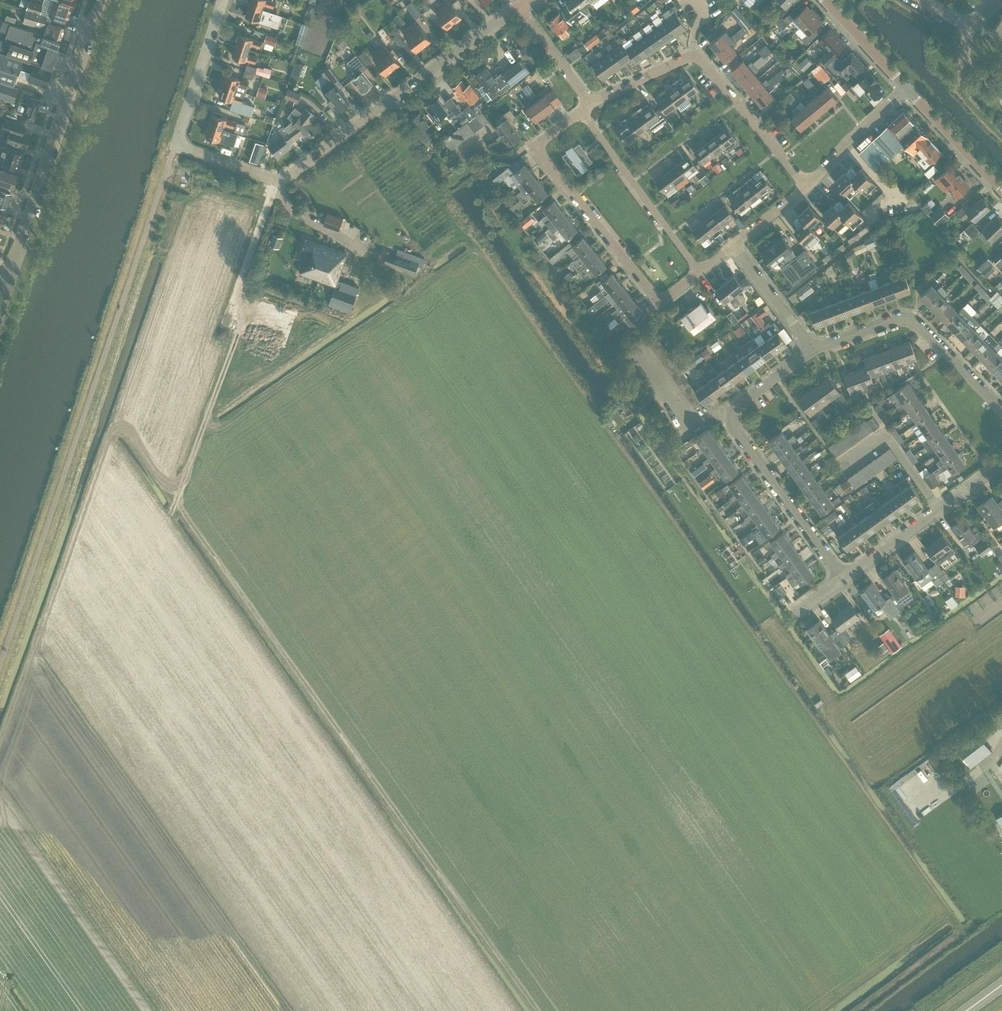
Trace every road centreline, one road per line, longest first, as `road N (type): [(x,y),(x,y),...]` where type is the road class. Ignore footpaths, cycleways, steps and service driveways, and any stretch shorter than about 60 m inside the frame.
road 1 (residential): [(175,145),(284,179),(519,4)]
road 2 (residential): [(580,110),(532,146),(660,302),(701,271)]
road 3 (residential): [(843,578),(732,423),(736,408),(812,348)]
road 4 (unclassified): [(9,276),(101,0)]
road 5 (residential): [(592,104),(699,57),(807,186)]
road 6 (residential): [(1001,409),(913,320),(812,348)]
road 7 (residential): [(580,110),(701,271)]
road 8 (residential): [(843,578),(1001,464)]
road 9 (residential): [(175,145),(223,0)]
road 10 (residential): [(807,186),(909,90)]
road 11 (tertiary): [(1001,189),(909,90)]
road 12 (residential): [(812,348),(733,246)]
road 13 (residential): [(519,4),(592,104)]
road 14 (tertiary): [(909,90),(825,0)]

